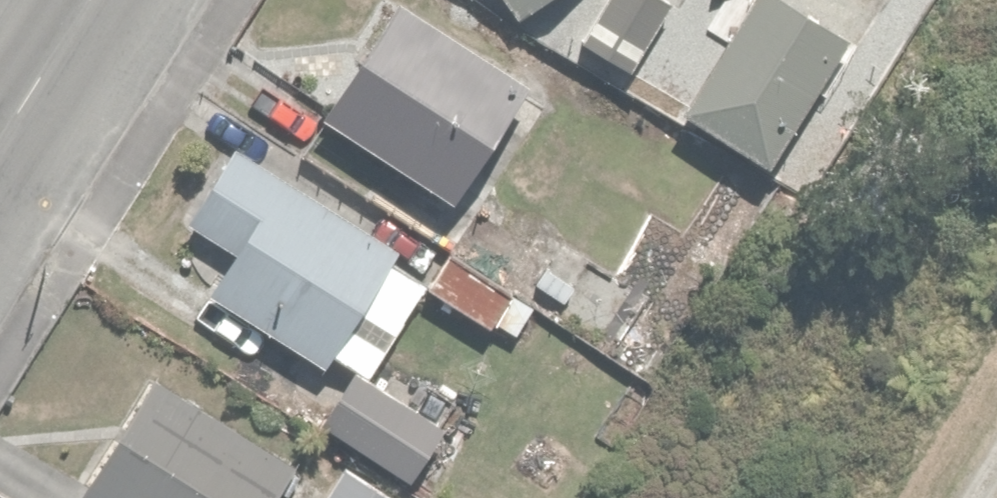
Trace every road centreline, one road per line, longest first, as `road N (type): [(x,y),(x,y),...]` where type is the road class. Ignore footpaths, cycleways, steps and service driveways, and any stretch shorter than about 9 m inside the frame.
road 1 (tertiary): [(0,135),(86,0)]

